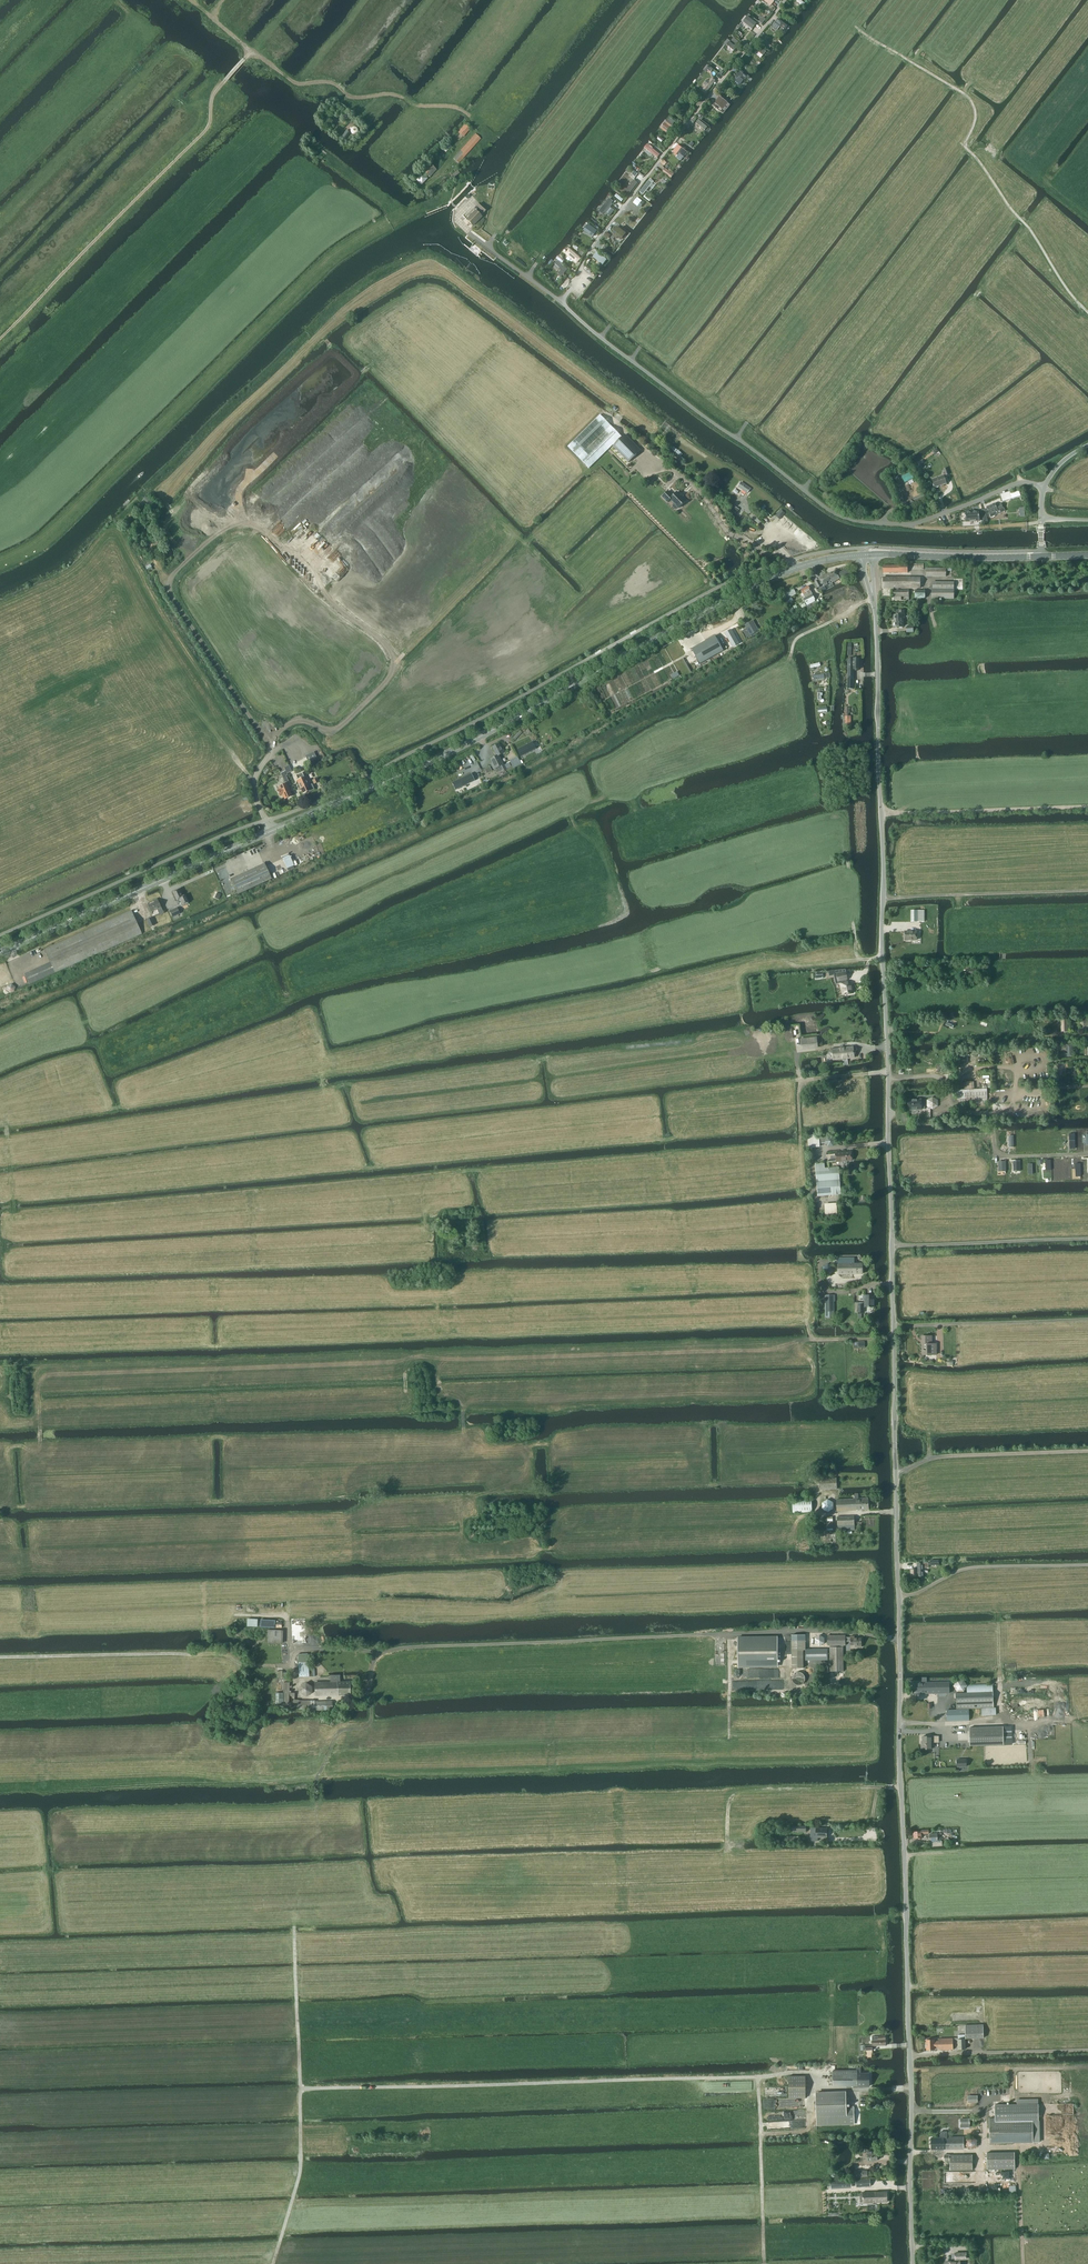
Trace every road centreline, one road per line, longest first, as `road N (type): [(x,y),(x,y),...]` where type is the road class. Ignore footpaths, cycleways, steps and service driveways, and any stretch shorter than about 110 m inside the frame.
road 1 (tertiary): [(913,2263),(890,1078),(878,656),(867,554)]
road 2 (track): [(202,1021),(298,997),(300,961),(576,830),(575,808),(605,797),(603,763),(790,657),(796,639),(874,598)]
road 3 (track): [(266,820),(255,780),(279,730),(299,721),(337,729),(389,678),(392,653),(334,603),(307,565),(263,530),(239,524),(218,534),(170,584),(222,676)]
road 4 (track): [(0,338),(206,132),(213,95),(253,52),(298,84),(326,81),(357,98),(390,94),(414,105),(459,107),(470,116)]
road 5 (unclassified): [(1044,488),(1018,484),(917,522),(866,523),(833,513),(562,302)]
road 6 (track): [(301,2090),(817,2074),(818,2090)]
road 7 (secondary): [(270,831),(480,736),(721,603)]
road 8 (track): [(818,1492),(803,1483),(388,1499)]
road 9 (track): [(1087,312),(964,146),(975,116),(969,98),(855,26)]
road 10 (track): [(295,1923),(301,2172),(274,2263)]
road 11 (track): [(295,1665),(246,1666),(212,1654),(0,1658)]
road 12 (secondary): [(0,952),(270,831)]
road 13 (track): [(882,814),(1087,806)]
road 14 (secondary): [(867,554),(1042,556)]
road 15 (secondary): [(867,554),(786,572),(721,603)]

